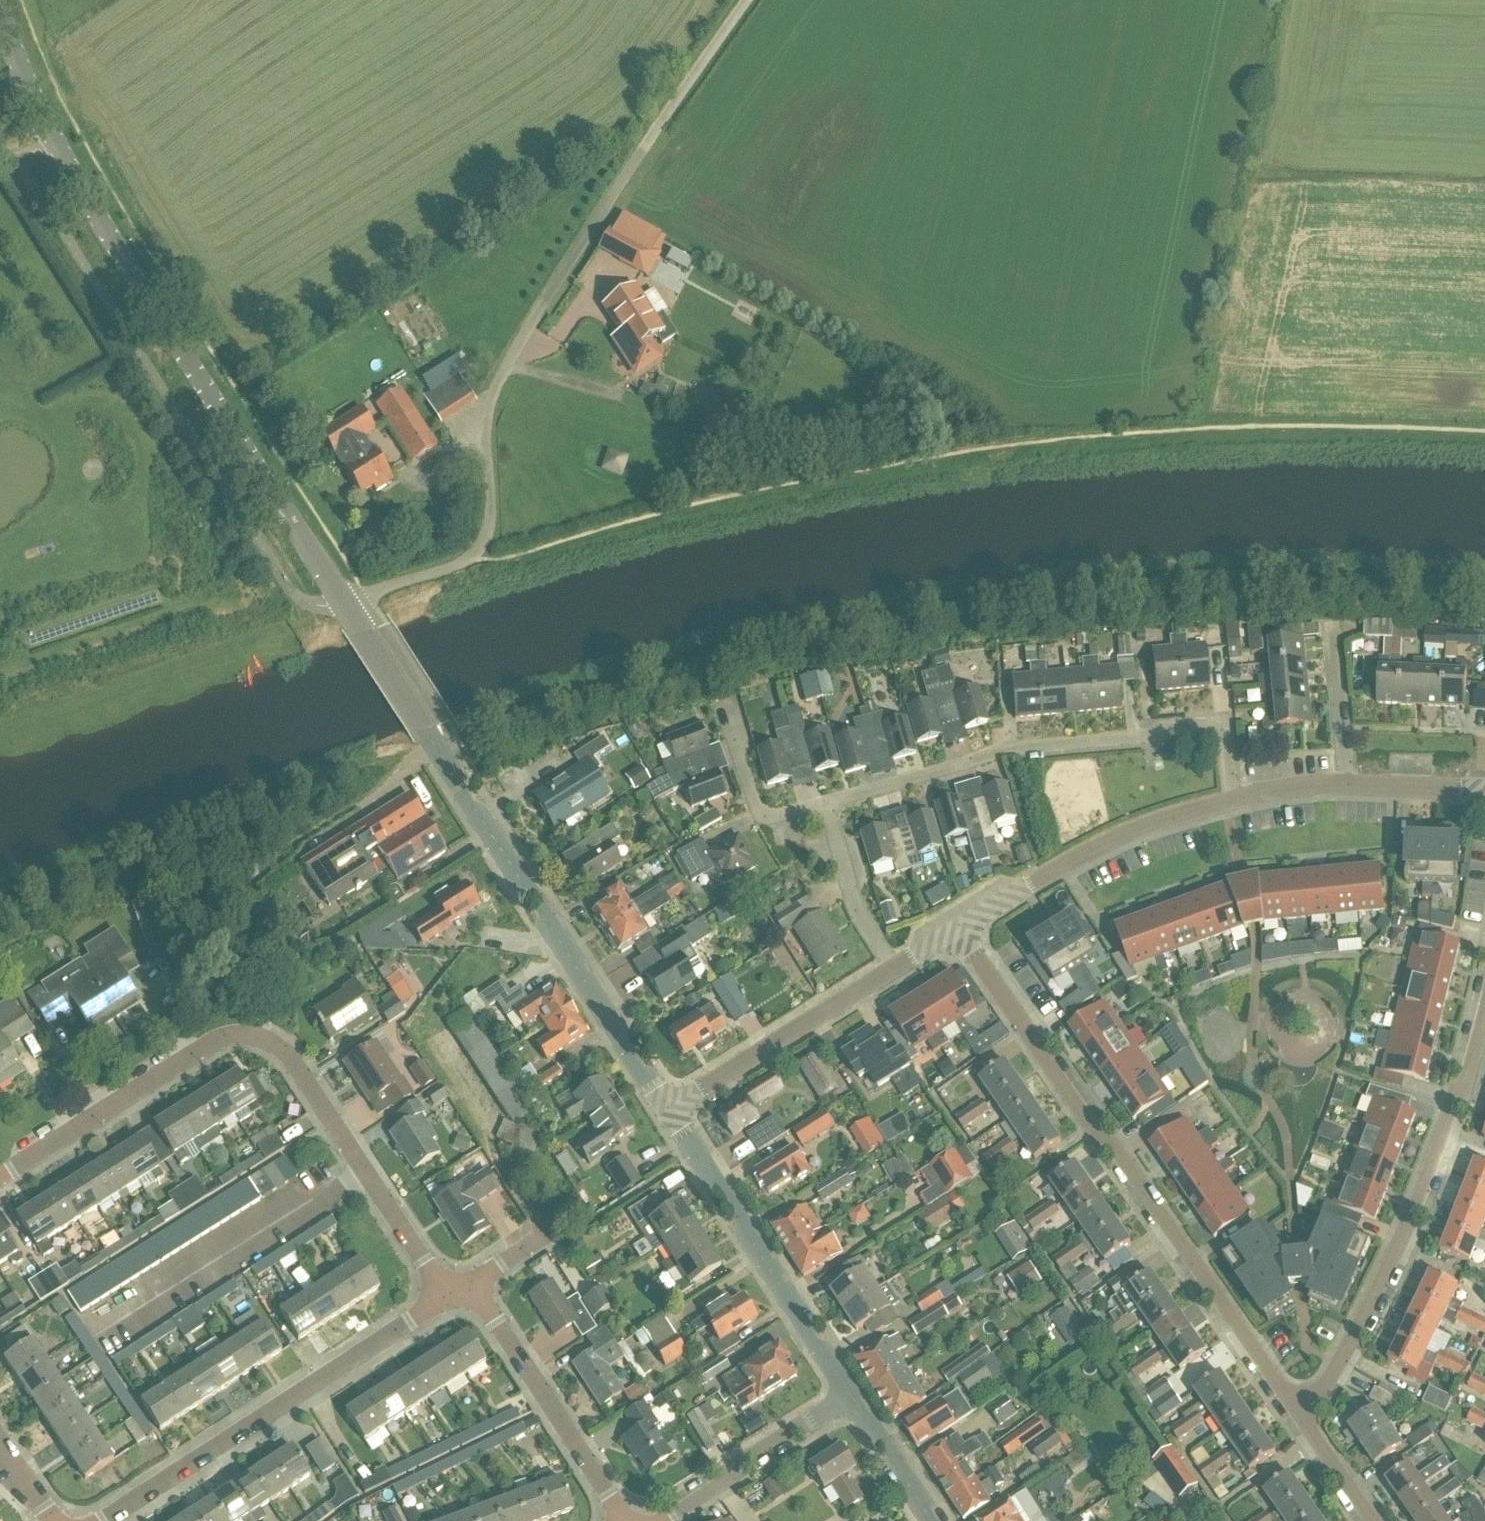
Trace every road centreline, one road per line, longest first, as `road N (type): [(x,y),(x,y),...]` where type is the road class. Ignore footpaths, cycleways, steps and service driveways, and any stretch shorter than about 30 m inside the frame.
road 1 (track): [(432,738),(761,641),(914,608),(1230,575),(1484,581)]
road 2 (unclassified): [(342,599),(473,558),(493,514),(483,440),(501,373),(747,0)]
road 3 (secondary): [(342,599),(38,116),(0,29)]
road 4 (secondary): [(667,1110),(342,599)]
road 5 (residential): [(1302,1422),(1120,1150),(959,931)]
road 6 (residential): [(1227,803),(1227,728),(1004,752),(830,807)]
road 7 (residential): [(1302,1422),(1340,1365),(1445,1147),(1484,1026)]
road 8 (residential): [(109,1520),(447,1300)]
road 9 (residential): [(447,1300),(289,1062),(262,1040),(233,1039)]
road 10 (secondary): [(851,1396),(667,1110)]
road 11 (residential): [(1227,803),(1100,845),(959,931)]
road 12 (residential): [(628,1520),(475,1290)]
road 13 (residential): [(0,1179),(233,1039)]
road 14 (residential): [(667,1110),(894,969)]
road 15 (residential): [(666,1520),(851,1396)]
road 16 (residential): [(830,807),(761,819),(726,712)]
road 17 (residential): [(830,807),(862,914),(894,969)]
road 18 (residential): [(1344,787),(1331,624)]
road 19 (secondary): [(933,1520),(851,1396)]
road 20 (residential): [(1484,793),(1344,787)]
road 21 (residential): [(1372,1520),(1302,1422)]

